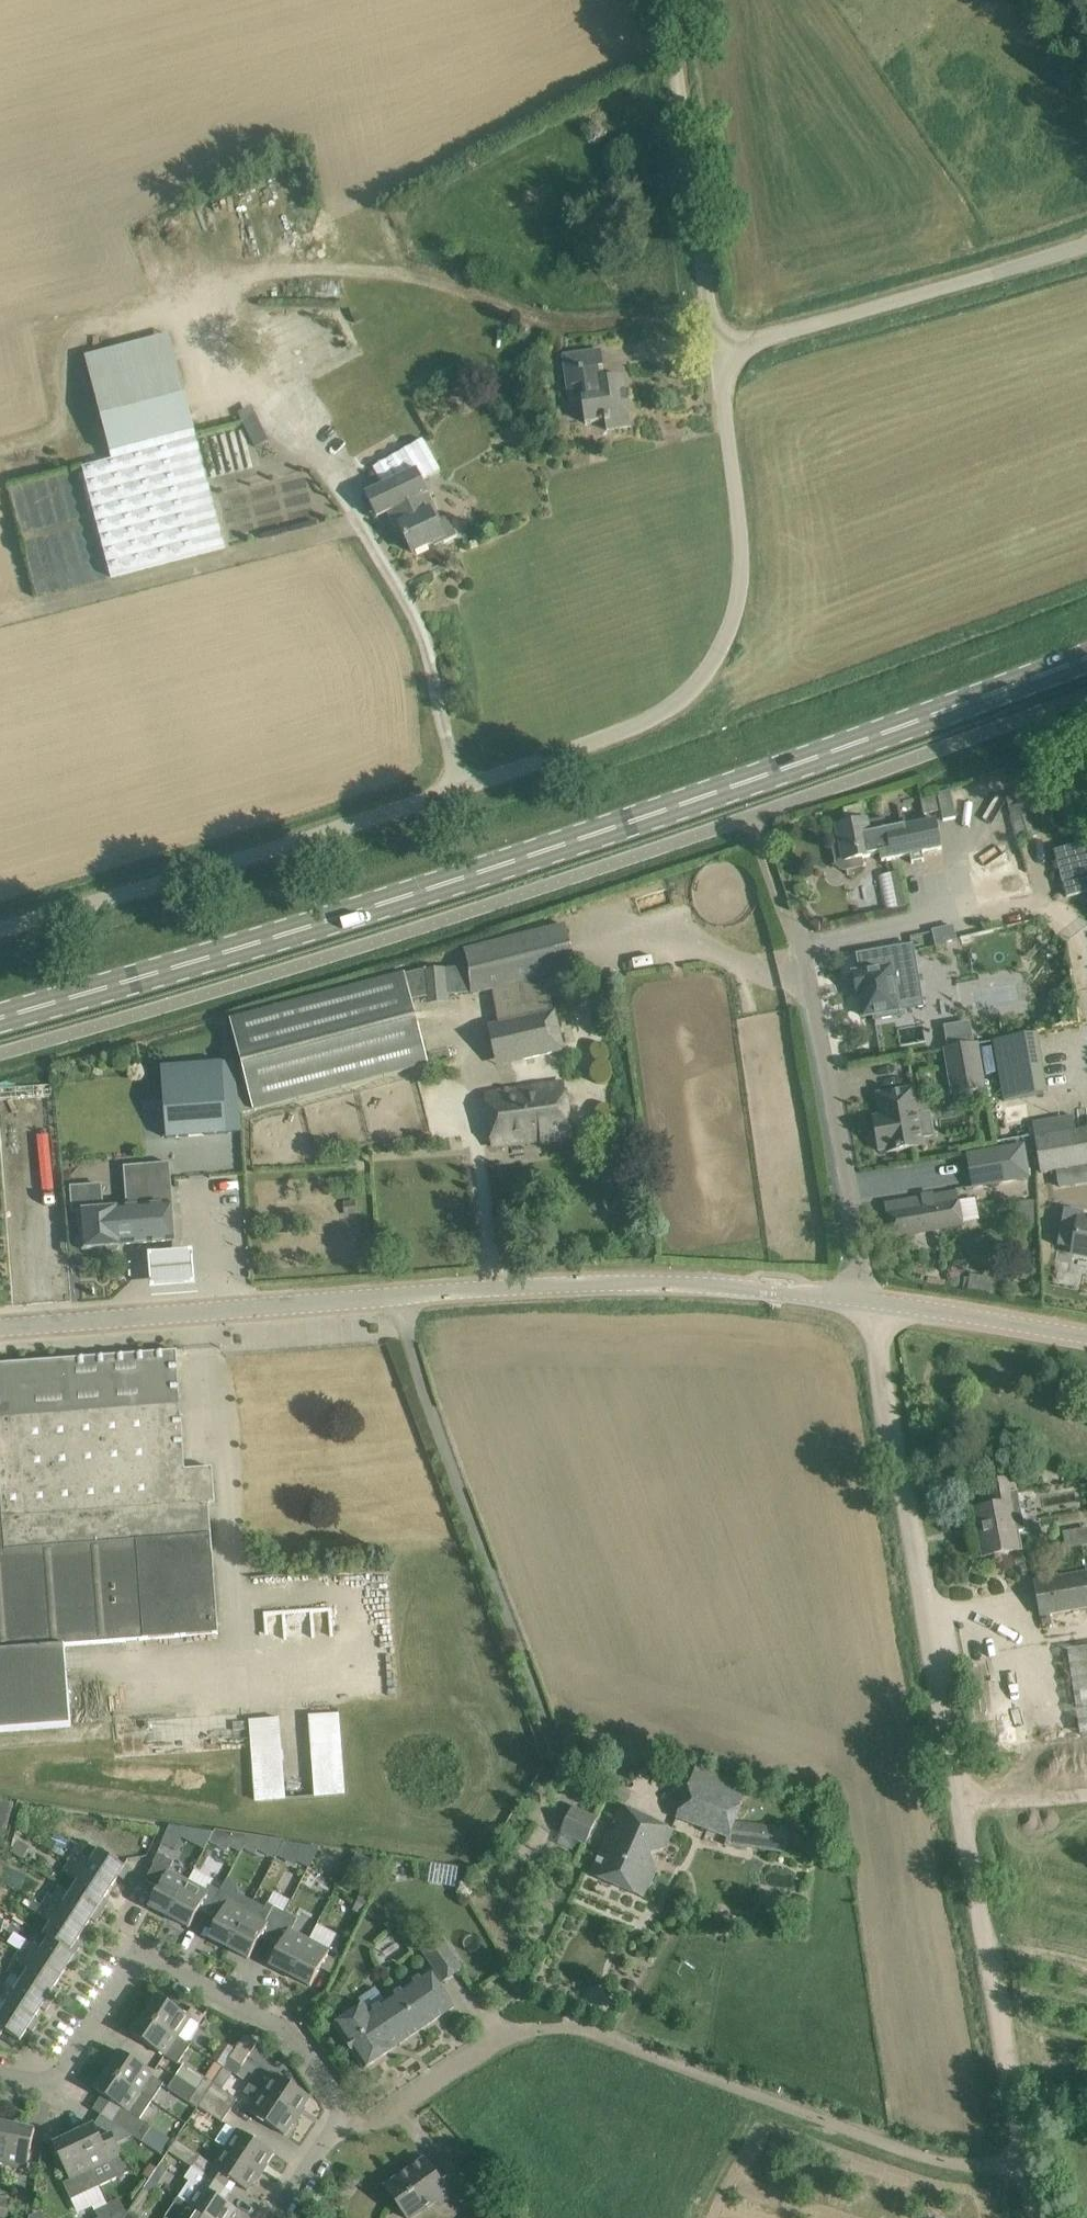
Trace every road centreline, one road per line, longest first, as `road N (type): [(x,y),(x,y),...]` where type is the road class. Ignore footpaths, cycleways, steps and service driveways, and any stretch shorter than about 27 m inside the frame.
road 1 (primary): [(0,1017),(443,884),(1086,657)]
road 2 (unclassified): [(0,927),(259,857),(463,789),(641,725),(684,695),(731,626),(741,586),(715,356)]
road 3 (unclassified): [(1028,2153),(865,1299)]
road 4 (tertiary): [(865,1299),(632,1282),(0,1326)]
road 5 (residential): [(353,2128),(517,2036),(585,2029),(935,2159),(996,2166),(1028,2153)]
road 6 (residential): [(353,2128),(281,2023),(157,1966),(129,1971),(53,2076),(0,2069)]
road 7 (unclassified): [(715,356),(1086,244)]
road 8 (track): [(359,523),(0,618)]
road 9 (unclassified): [(715,356),(669,0)]
road 10 (residential): [(865,1299),(804,966)]
road 11 (tertiary): [(1086,1335),(865,1299)]
road 12 (track): [(0,344),(176,299)]
road 13 (residential): [(274,2217),(321,2148),(353,2128)]

